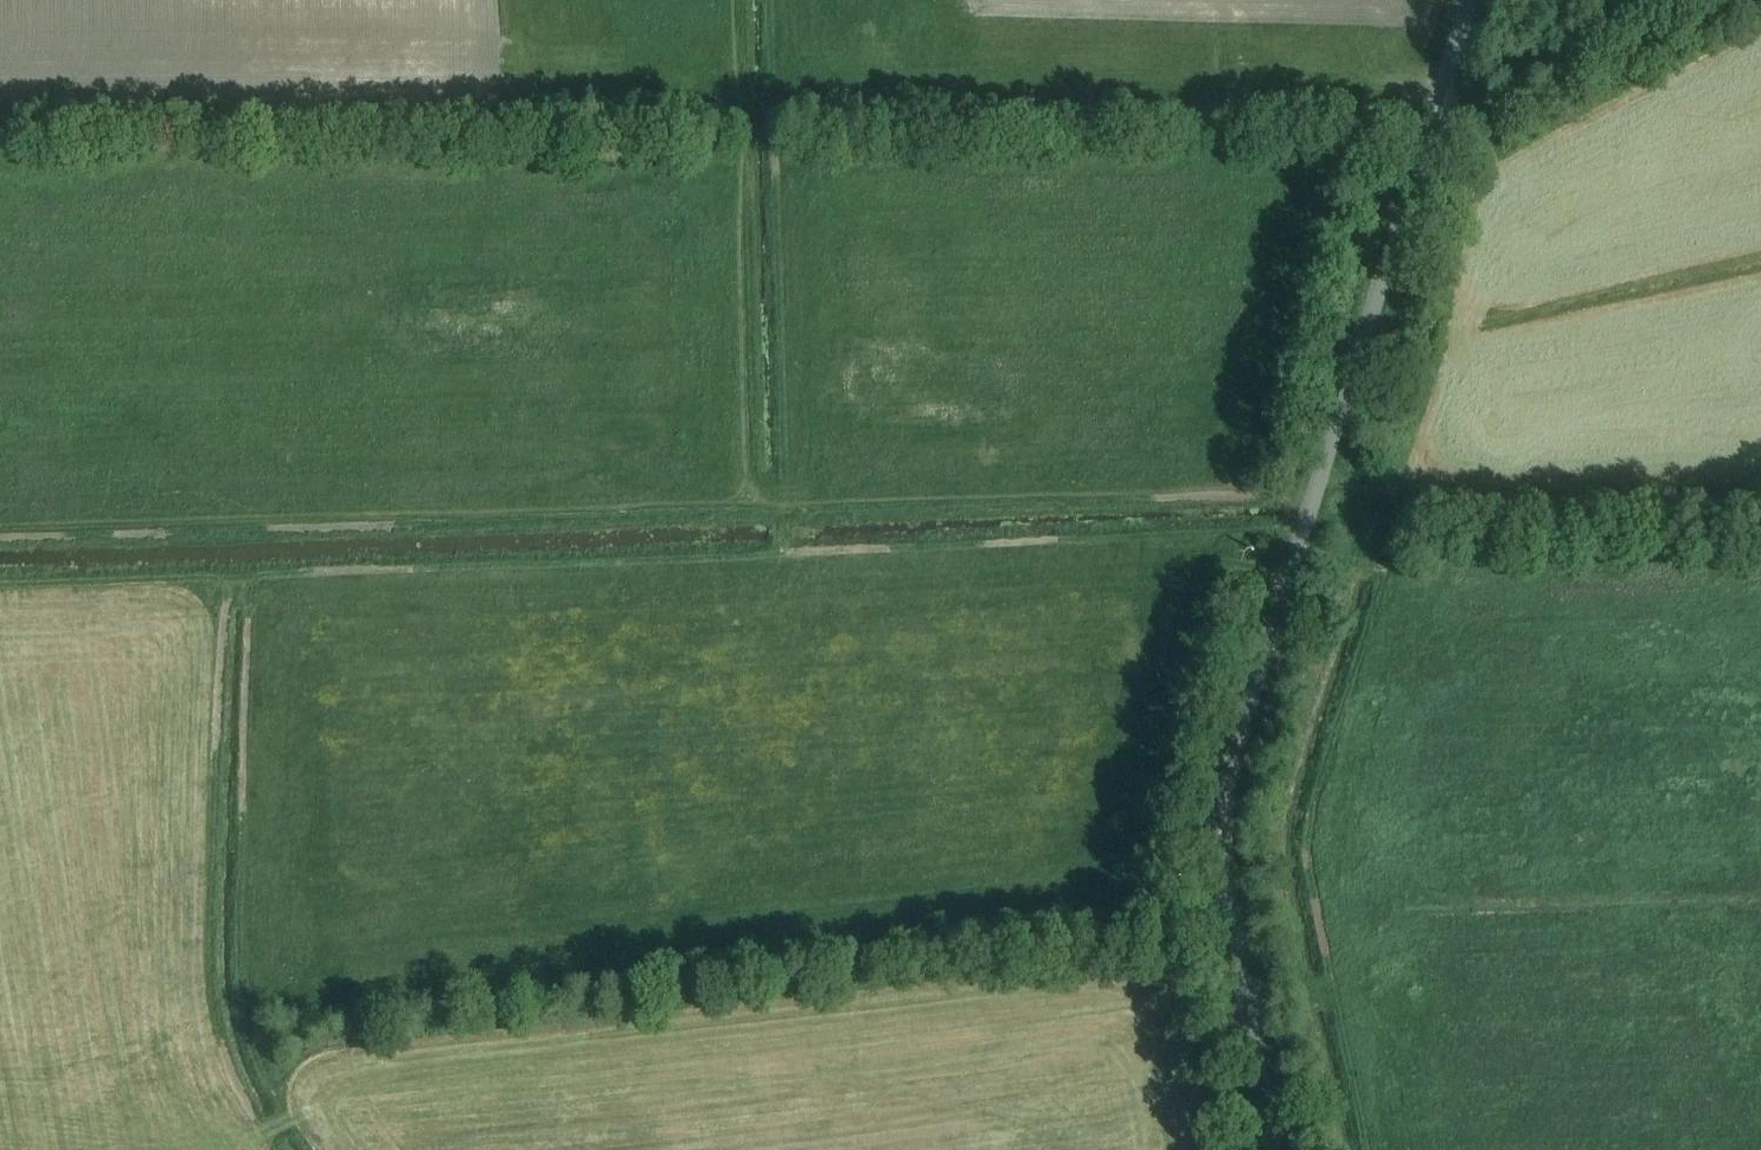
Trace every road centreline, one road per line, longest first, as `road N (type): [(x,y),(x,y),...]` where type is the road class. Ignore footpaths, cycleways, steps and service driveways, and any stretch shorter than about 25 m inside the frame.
road 1 (unclassified): [(1279,1149),(1224,885),(1220,834),(1228,776),(1471,0)]

